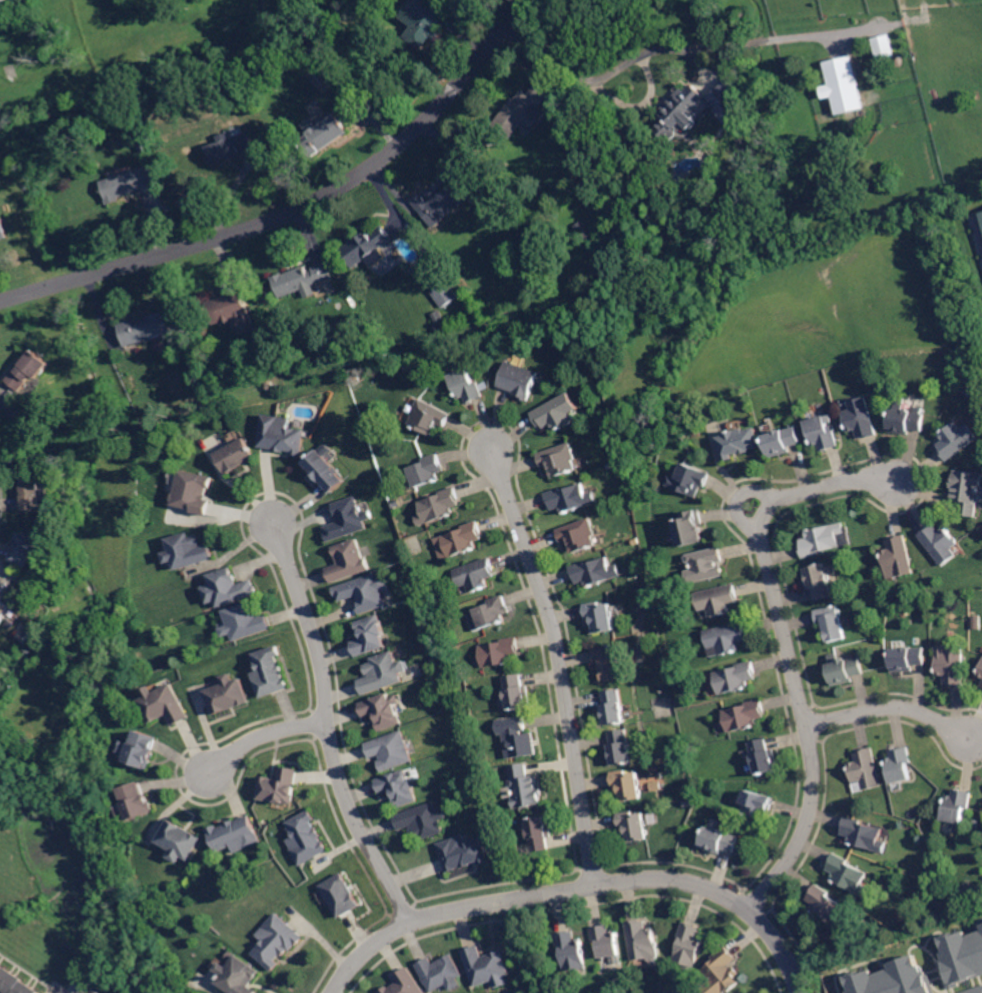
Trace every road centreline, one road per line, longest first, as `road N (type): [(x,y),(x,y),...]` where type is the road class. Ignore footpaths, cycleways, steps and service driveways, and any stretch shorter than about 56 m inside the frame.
road 1 (residential): [(0,301),(257,227),(332,192),(423,124),(525,0)]
road 2 (residential): [(748,910),(798,846),(813,786),(760,535),(766,511),(780,498),(848,481),(932,485)]
road 3 (residential): [(801,992),(785,953),(748,910),(700,886),(650,878),(410,920),(357,958),(333,992)]
road 4 (residential): [(597,887),(556,641),(483,418)]
road 5 (residential): [(410,920),(337,773),(322,657),(267,491)]
road 6 (residential): [(805,727),(900,707),(981,742)]
road 7 (residential): [(327,722),(275,729),(242,744),(189,799)]

